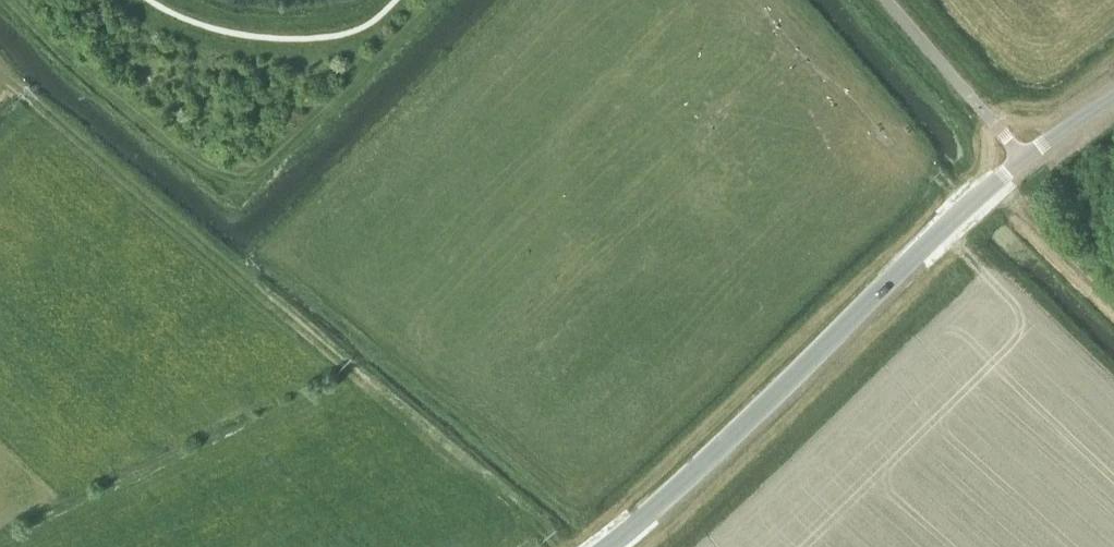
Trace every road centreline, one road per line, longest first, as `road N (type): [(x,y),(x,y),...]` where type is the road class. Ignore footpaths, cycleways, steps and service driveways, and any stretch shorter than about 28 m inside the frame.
road 1 (unclassified): [(610,546),(1022,156),(1113,97)]

